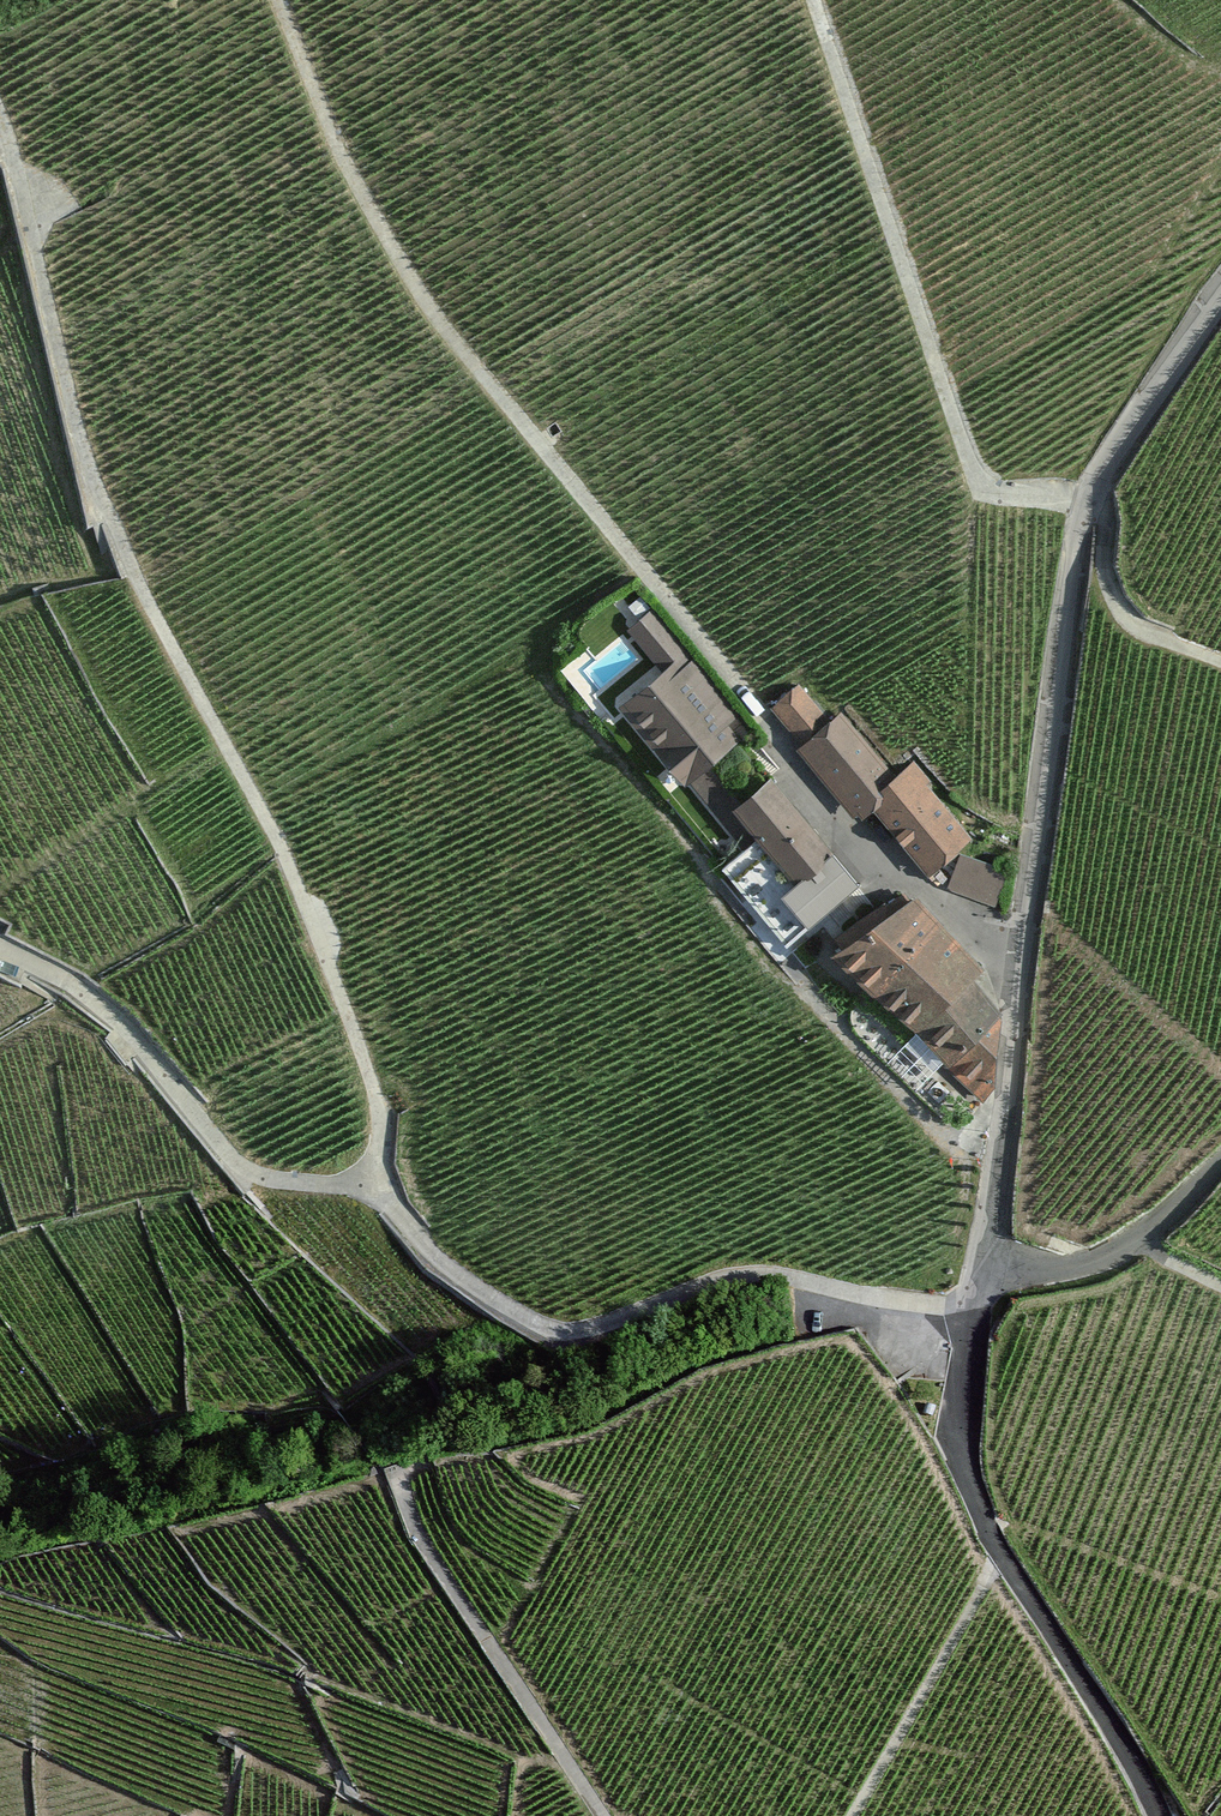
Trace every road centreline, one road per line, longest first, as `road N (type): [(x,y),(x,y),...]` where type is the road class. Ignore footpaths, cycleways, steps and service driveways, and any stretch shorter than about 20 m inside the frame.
road 1 (track): [(0,140),(96,499),(262,808),(378,1093),(386,1144),(378,1189)]
road 2 (track): [(1220,307),(1087,503),(1063,624),(976,1313)]
road 3 (track): [(771,728),(431,307),(341,149),(281,0)]
road 4 (track): [(378,1189),(436,1259),(539,1328),(589,1338),(727,1280),(798,1278),(976,1313)]
road 5 (track): [(1087,503),(992,490),(962,471),(815,0)]
road 6 (track): [(1158,1815),(984,1521),(961,1434),(976,1313)]
road 7 (track): [(400,1475),(431,1554),(605,1815)]
road 8 (track): [(0,948),(69,980),(121,1024),(258,1181)]
road 9 (track): [(985,1267),(1066,1268),(1107,1256),(1165,1218),(1220,1163)]
road 10 (track): [(1220,662),(1134,630),(1112,600),(1105,568),(1111,525),(1099,481)]
road 11 (track): [(258,1181),(378,1189)]

